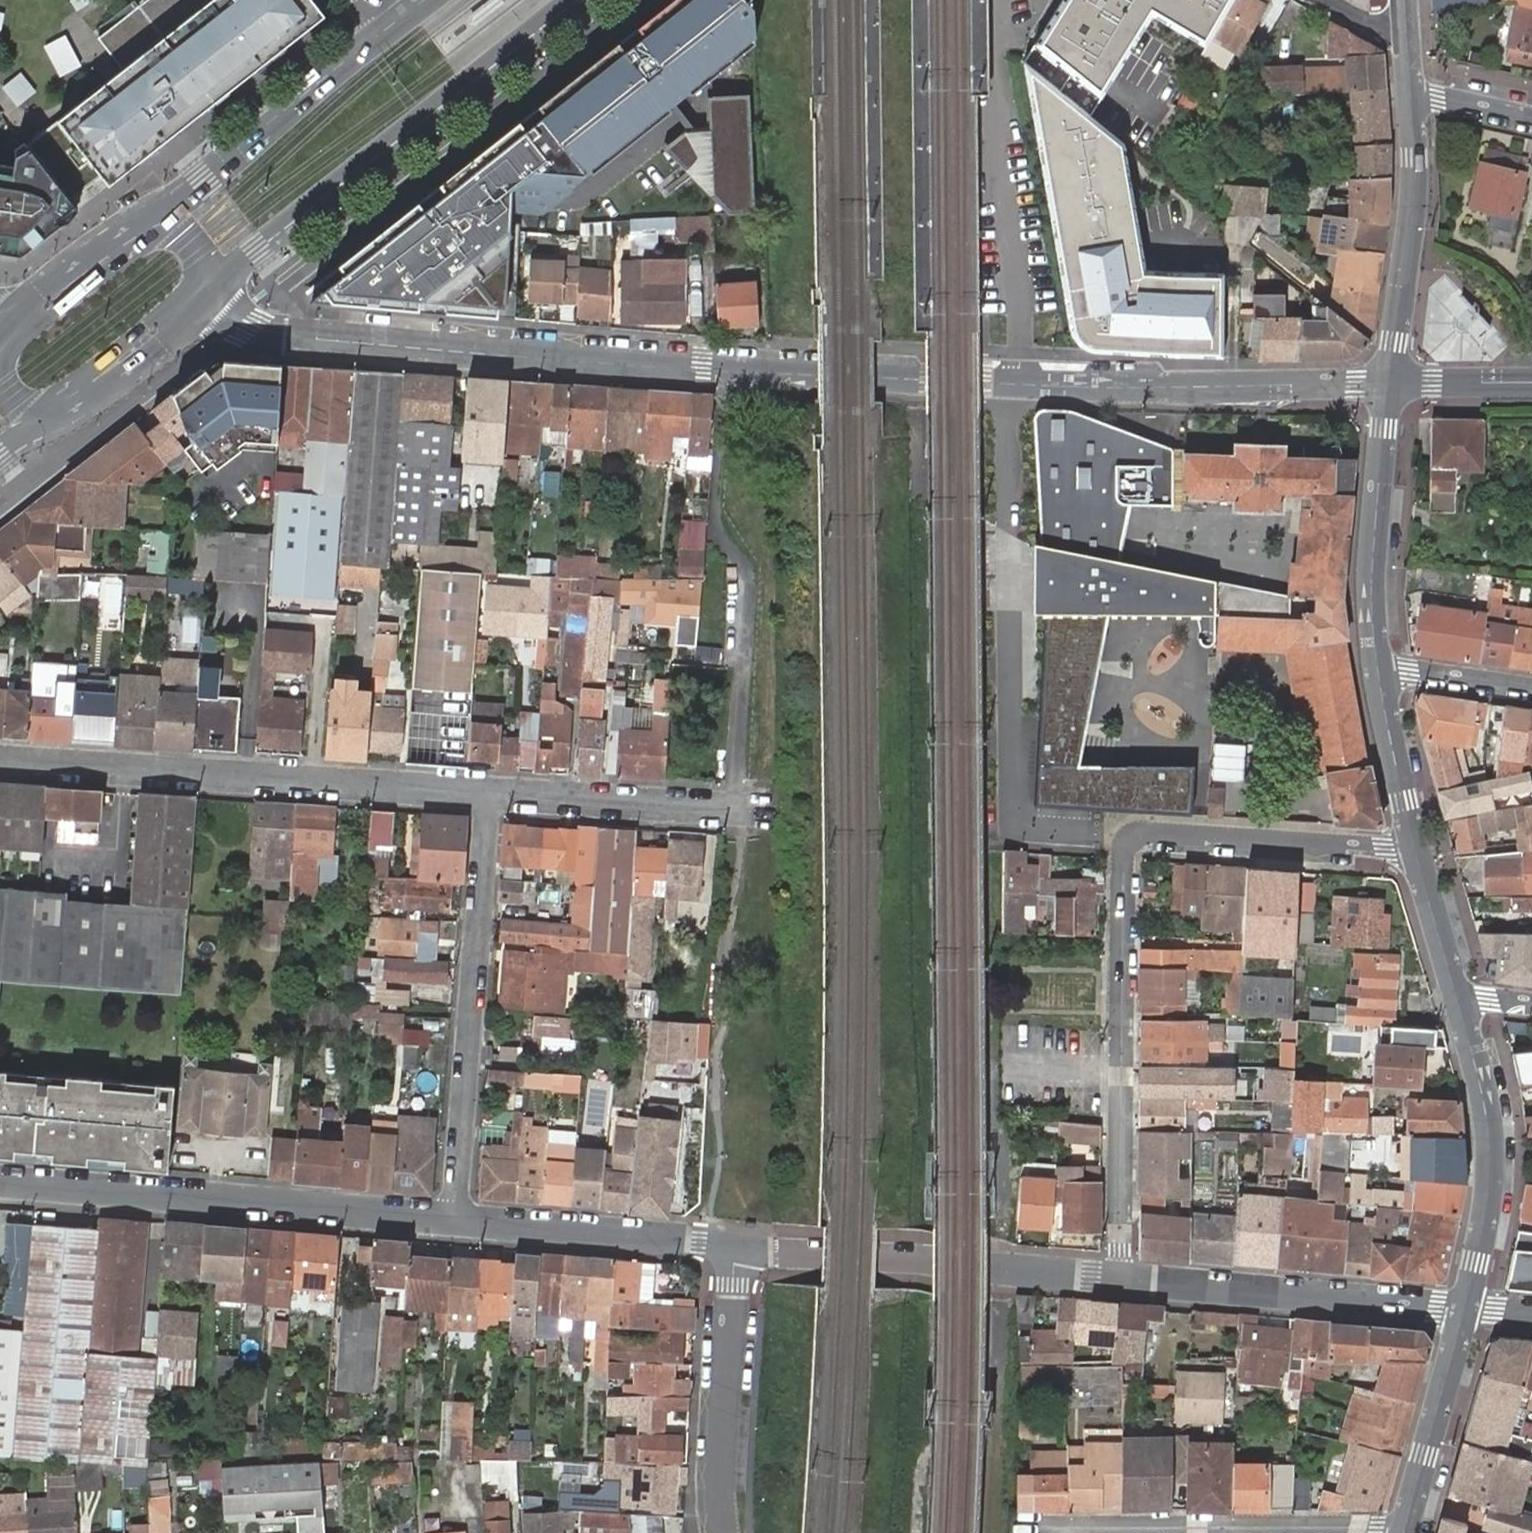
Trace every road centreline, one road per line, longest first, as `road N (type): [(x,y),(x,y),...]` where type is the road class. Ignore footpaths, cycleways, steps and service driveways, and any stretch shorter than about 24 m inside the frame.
road 1 (residential): [(1009,383),(317,341),(250,324),(217,287)]
road 2 (residential): [(1136,832),(1012,826),(1009,383)]
road 3 (residential): [(491,793),(0,763)]
road 4 (primary): [(217,287),(580,0)]
road 5 (residential): [(455,1220),(0,1181)]
road 6 (residential): [(1136,832),(1124,848),(1120,1279)]
road 7 (residential): [(491,793),(455,1220)]
road 8 (residential): [(736,1245),(1120,1279)]
road 9 (residential): [(1389,385),(1009,383)]
road 10 (residential): [(1404,1528),(1024,1528)]
road 11 (residential): [(1120,1279),(1468,1308)]
road 12 (primary): [(385,31),(131,227)]
road 13 (tertiary): [(1468,1308),(1493,1157),(1460,1005)]
road 14 (residential): [(736,1245),(720,1490),(726,1532)]
road 15 (tertiary): [(1389,385),(1414,197),(1409,99)]
road 16 (tertiary): [(1372,667),(1368,593),(1389,385)]
road 17 (residential): [(736,1245),(455,1220)]
road 18 (residential): [(1412,848),(1136,832)]
road 19 (residential): [(739,808),(491,793)]
road 20 (tertiary): [(1404,1528),(1468,1308)]
road 21 (primary): [(74,406),(217,287)]
road 22 (tertiary): [(1412,848),(1372,667)]
road 23 (tertiary): [(1460,1005),(1412,848)]
road 24 (primary): [(131,227),(6,330)]
road 25 (residential): [(1372,667),(1531,689)]
road 26 (residential): [(1389,385),(1531,384)]
road 27 (unclassified): [(6,330),(1,365),(16,399),(43,409),(74,406)]
road 28 (residential): [(1409,99),(1531,120)]

